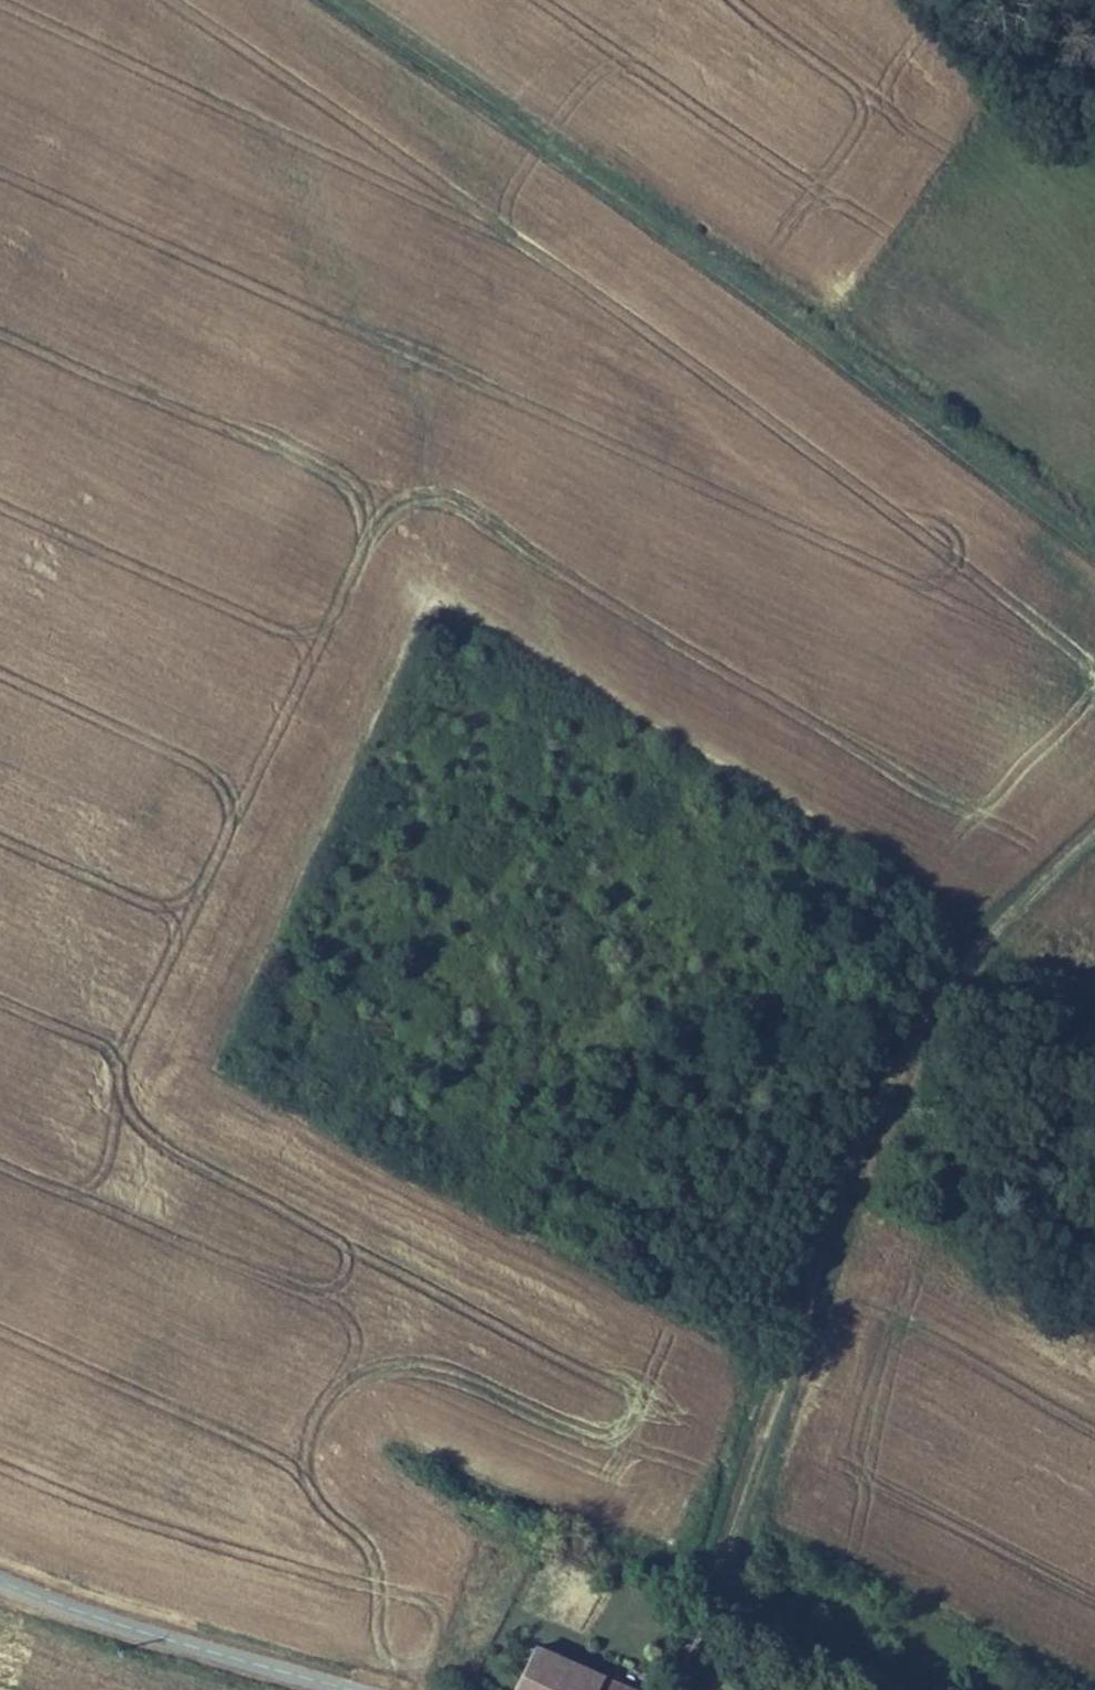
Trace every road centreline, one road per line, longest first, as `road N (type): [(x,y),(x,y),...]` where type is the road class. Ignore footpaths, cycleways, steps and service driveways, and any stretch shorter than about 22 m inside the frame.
road 1 (track): [(1094,833),(964,962),(896,1071),(669,1689)]
road 2 (residential): [(0,1580),(95,1618),(355,1689)]

